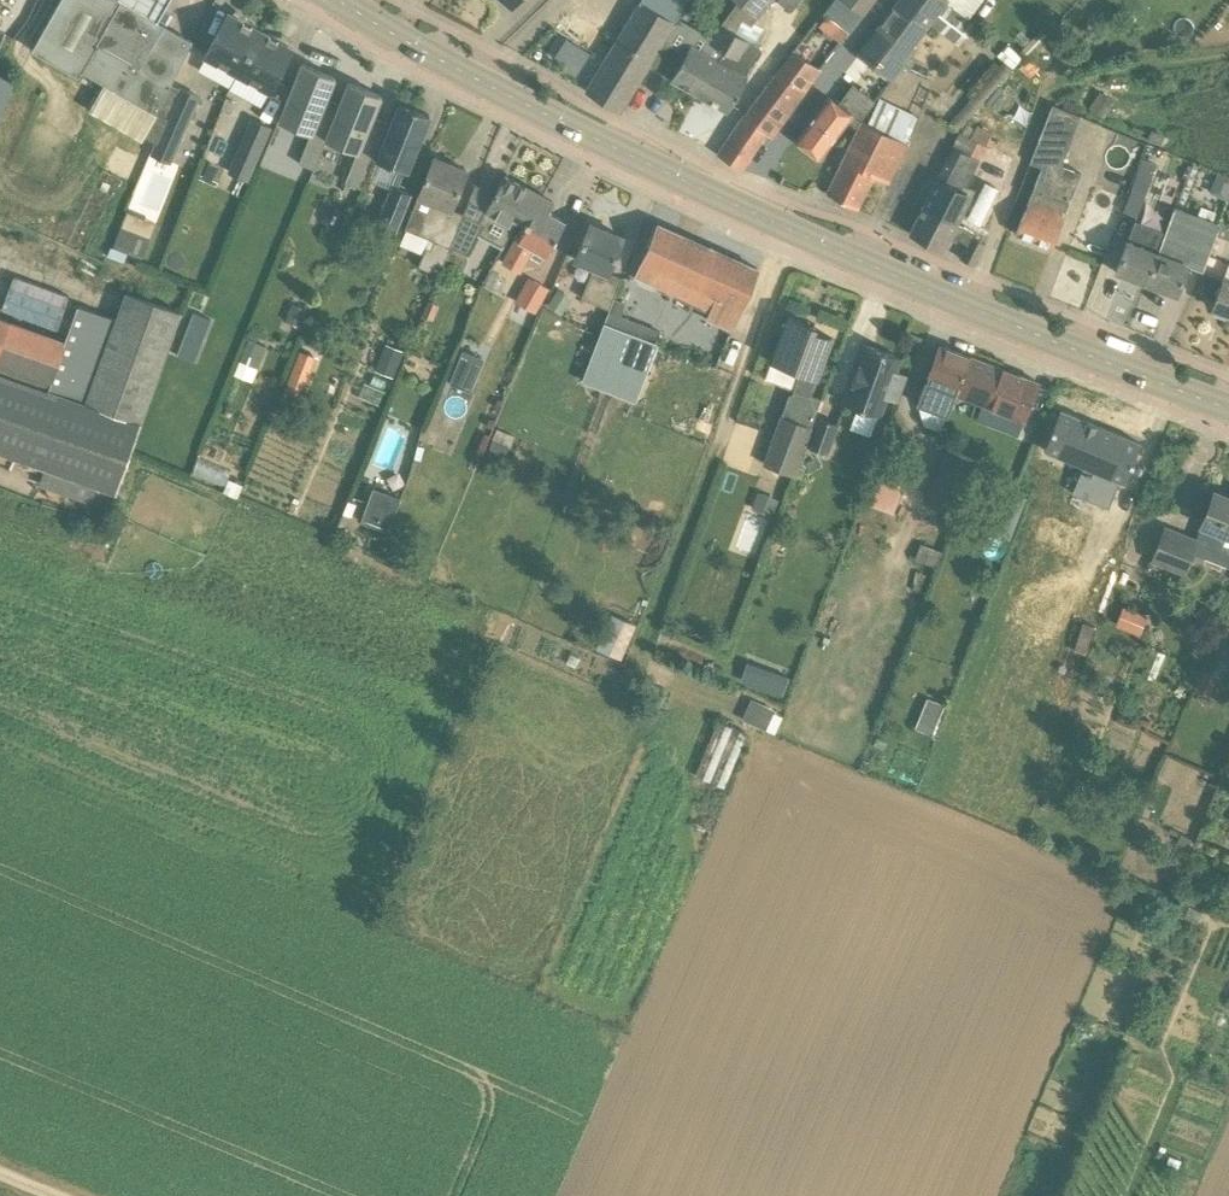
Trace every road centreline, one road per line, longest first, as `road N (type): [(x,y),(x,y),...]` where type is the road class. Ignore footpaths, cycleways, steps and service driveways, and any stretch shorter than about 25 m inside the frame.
road 1 (secondary): [(1228,409),(904,280),(445,63),(337,0)]

